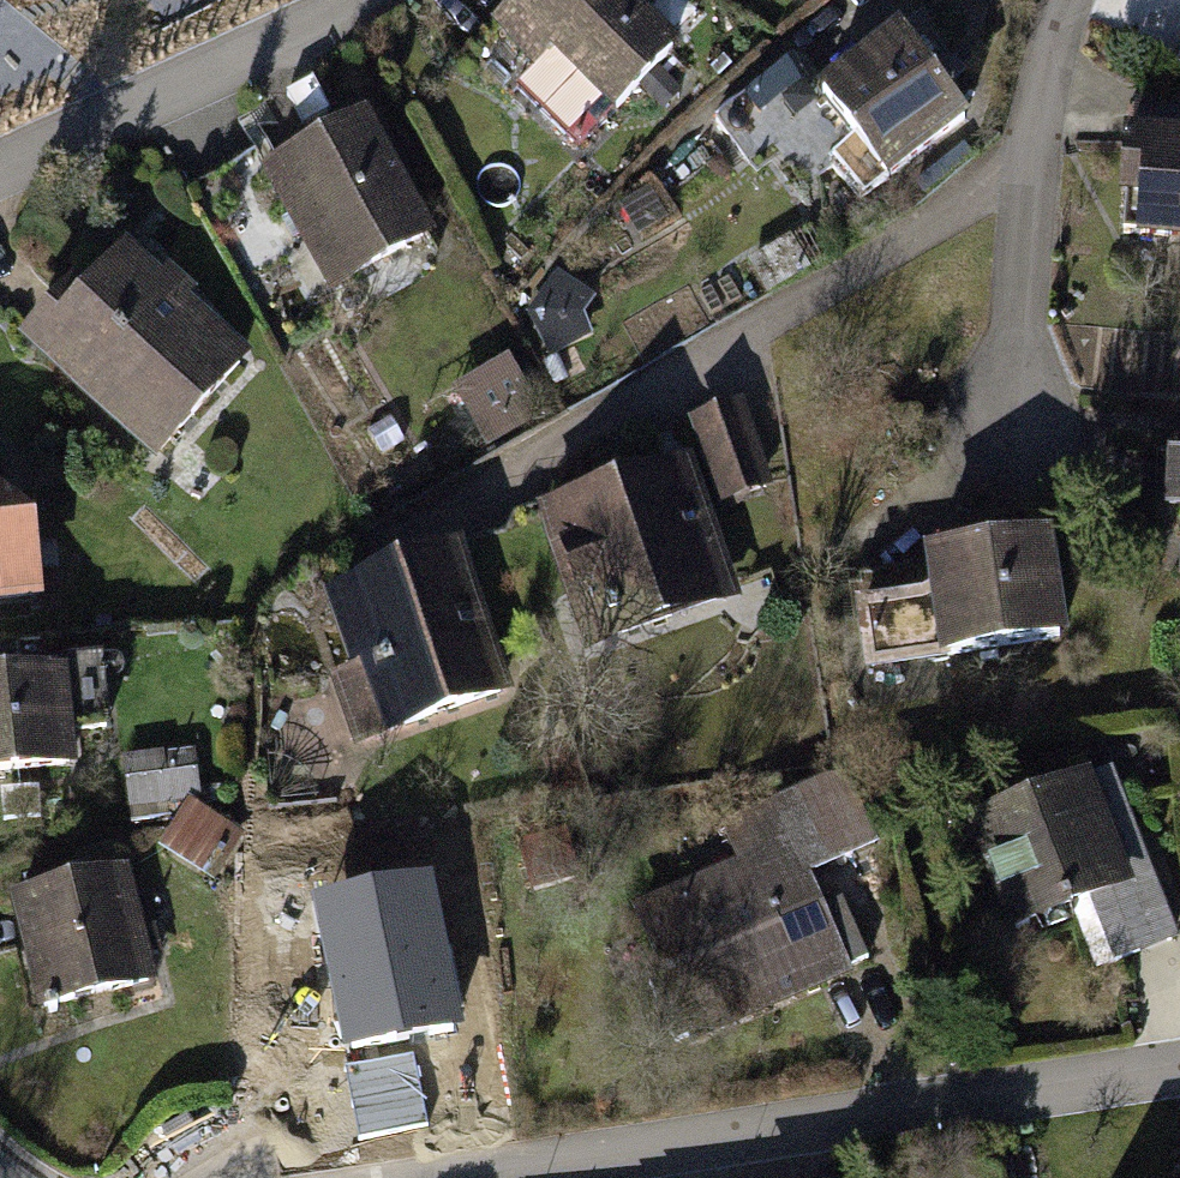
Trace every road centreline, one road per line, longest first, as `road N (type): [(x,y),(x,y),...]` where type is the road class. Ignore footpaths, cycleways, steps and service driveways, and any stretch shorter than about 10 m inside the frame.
road 1 (residential): [(1179,1055),(457,1177)]
road 2 (residential): [(1073,0),(1032,242),(1017,460)]
road 3 (residential): [(0,169),(361,0)]

